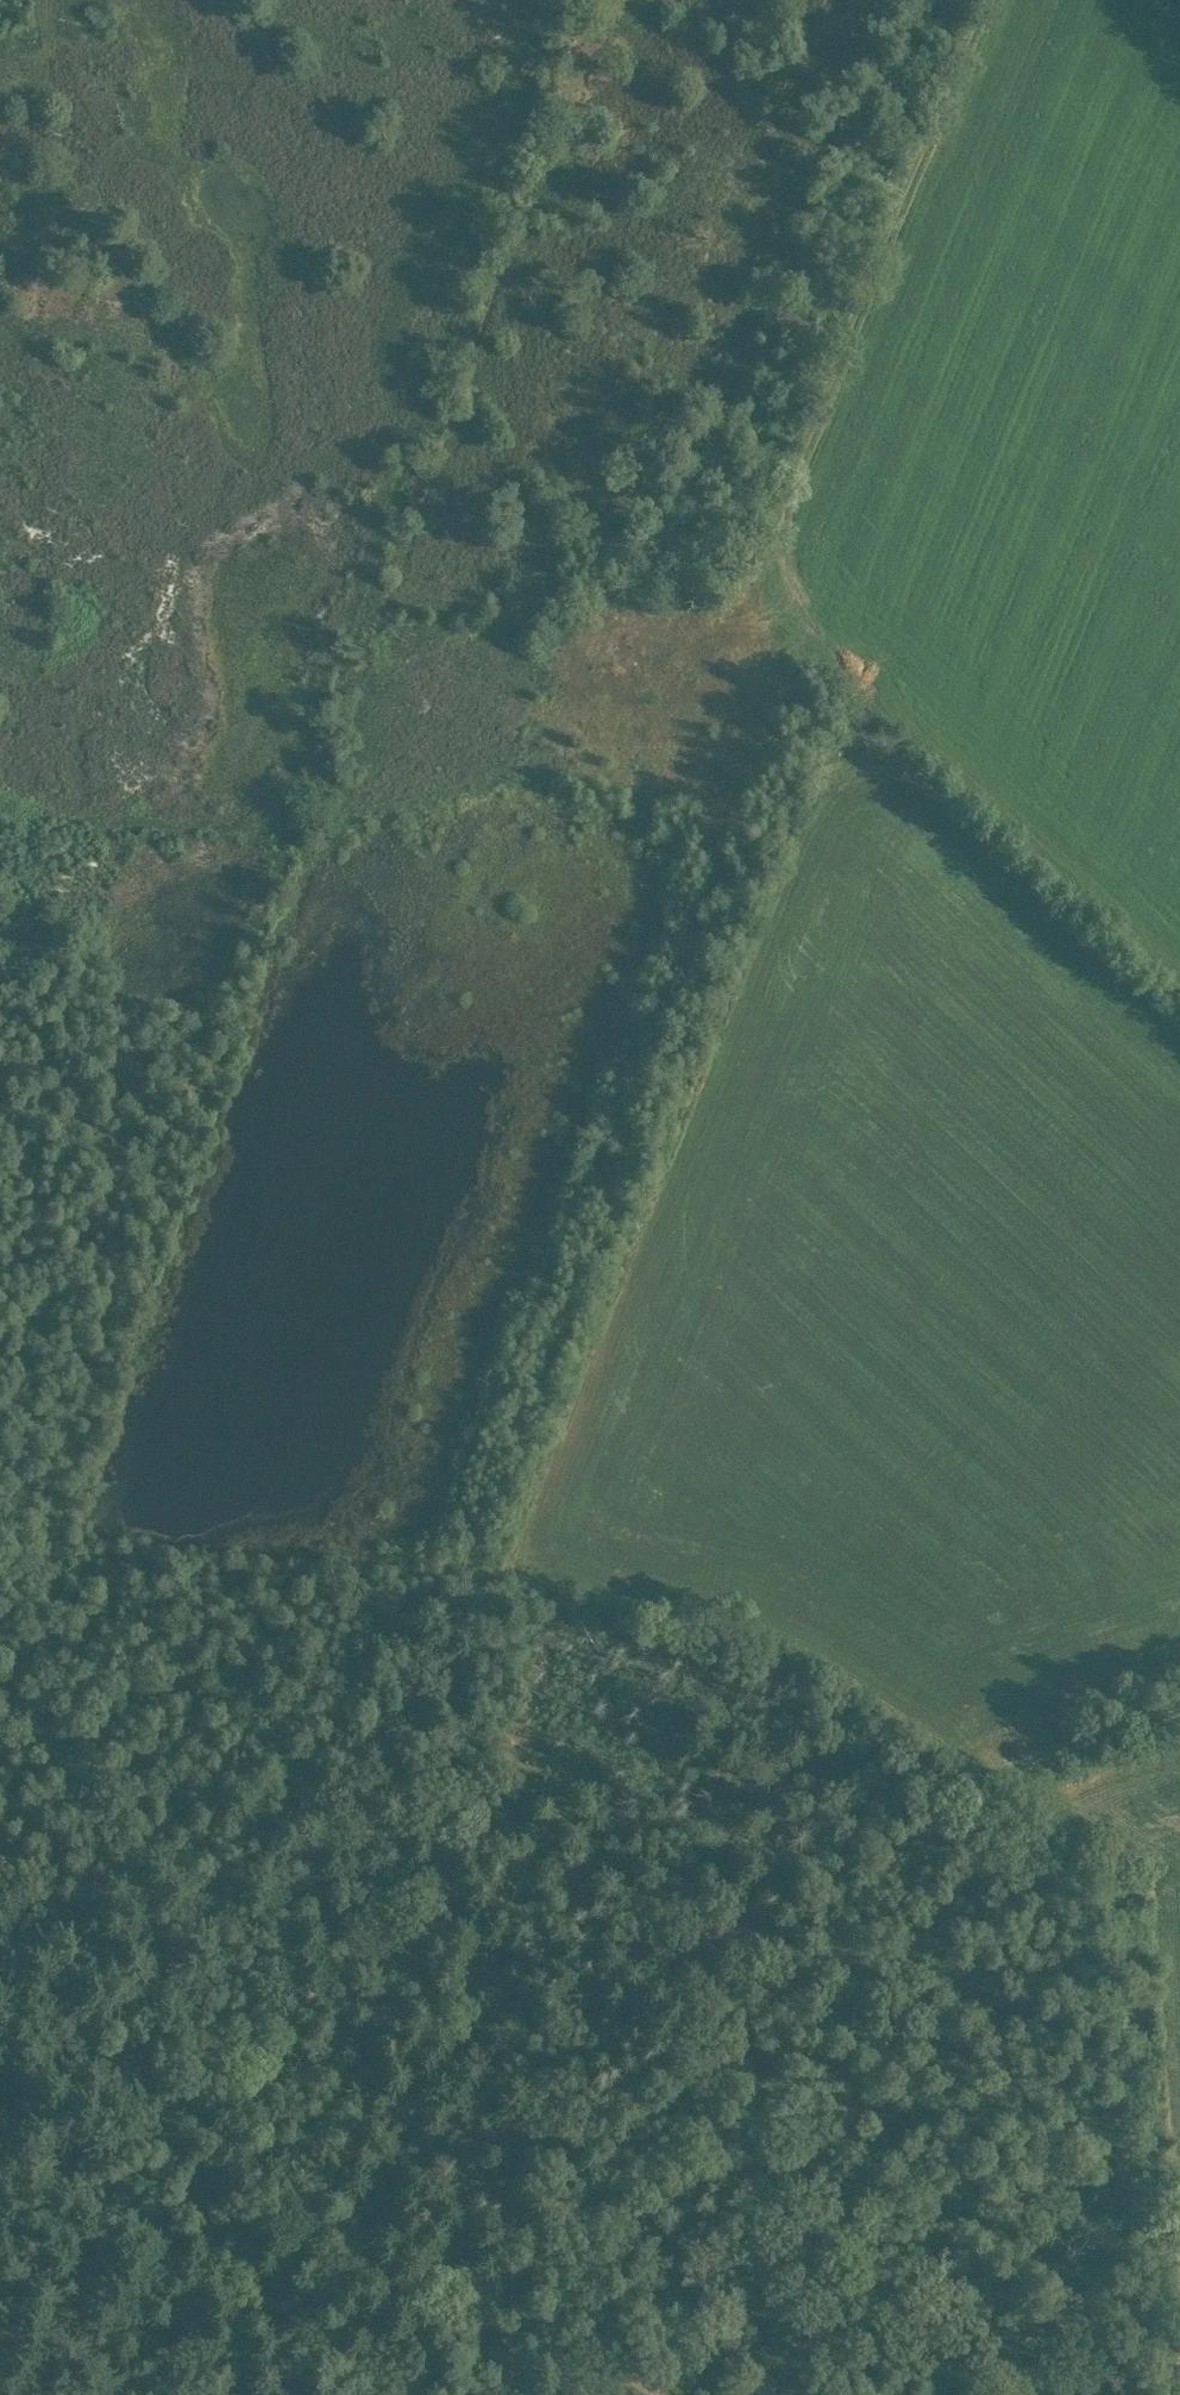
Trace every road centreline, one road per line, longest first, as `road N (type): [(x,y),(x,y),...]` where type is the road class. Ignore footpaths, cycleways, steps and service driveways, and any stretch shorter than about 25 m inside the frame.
road 1 (track): [(1006,1775),(425,2394)]
road 2 (track): [(1179,994),(802,644)]
road 3 (track): [(1179,1721),(1023,1760),(1006,1775)]

